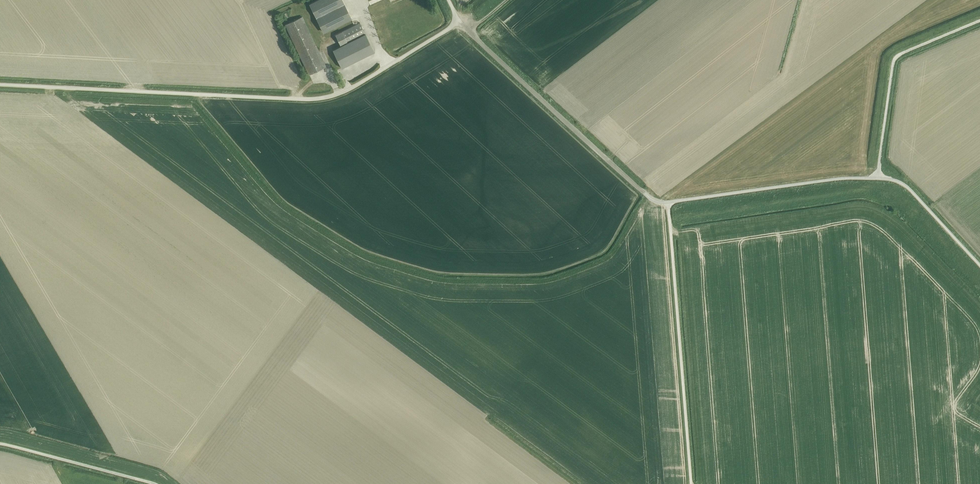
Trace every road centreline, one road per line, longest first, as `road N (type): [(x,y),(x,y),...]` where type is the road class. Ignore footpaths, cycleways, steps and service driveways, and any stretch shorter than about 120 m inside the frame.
road 1 (unclassified): [(0,84),(331,96),(459,21),(449,0)]
road 2 (unclassified): [(669,202),(691,483)]
road 3 (track): [(643,191),(459,21)]
road 4 (unclassified): [(979,20),(895,59),(878,178)]
road 5 (unclassified): [(878,178),(669,202)]
road 6 (unclassified): [(155,483),(0,444)]
road 7 (unclassified): [(979,265),(909,188),(878,178)]

